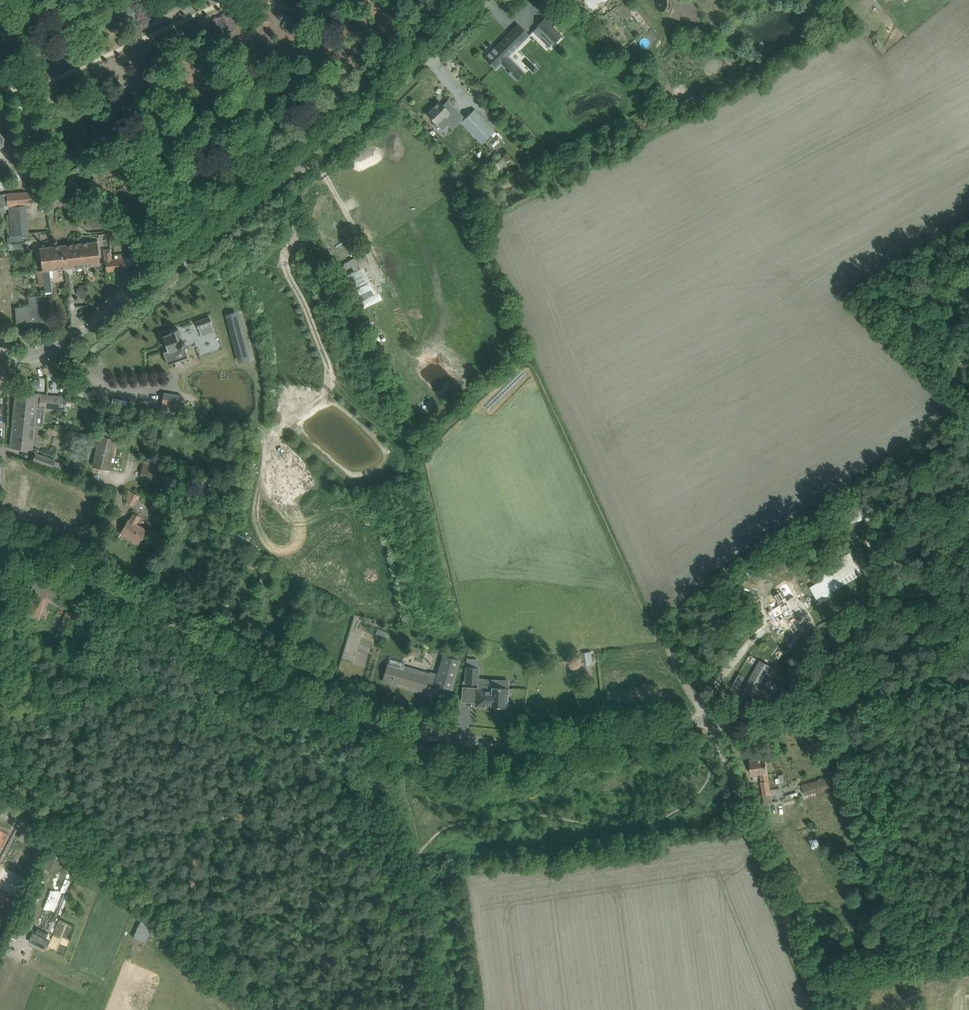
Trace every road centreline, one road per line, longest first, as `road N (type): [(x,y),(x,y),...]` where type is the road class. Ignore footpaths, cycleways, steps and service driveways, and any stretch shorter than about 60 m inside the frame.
road 1 (unclassified): [(0,537),(23,541),(335,708),(379,724),(479,742),(710,717)]
road 2 (unclassified): [(0,352),(36,358),(148,287),(287,180),(486,0)]
road 3 (unclassified): [(840,1009),(804,954),(710,717)]
road 4 (unclassified): [(710,717),(968,685)]

